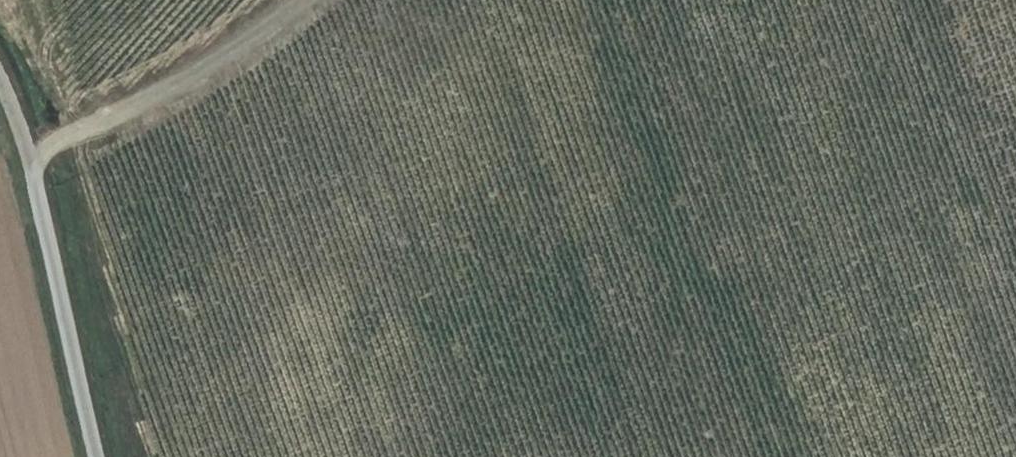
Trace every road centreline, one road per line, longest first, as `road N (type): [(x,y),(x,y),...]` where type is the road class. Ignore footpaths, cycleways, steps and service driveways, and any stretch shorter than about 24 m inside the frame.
road 1 (unclassified): [(95,456),(32,155),(0,82)]
road 2 (track): [(300,0),(212,66),(32,155)]

